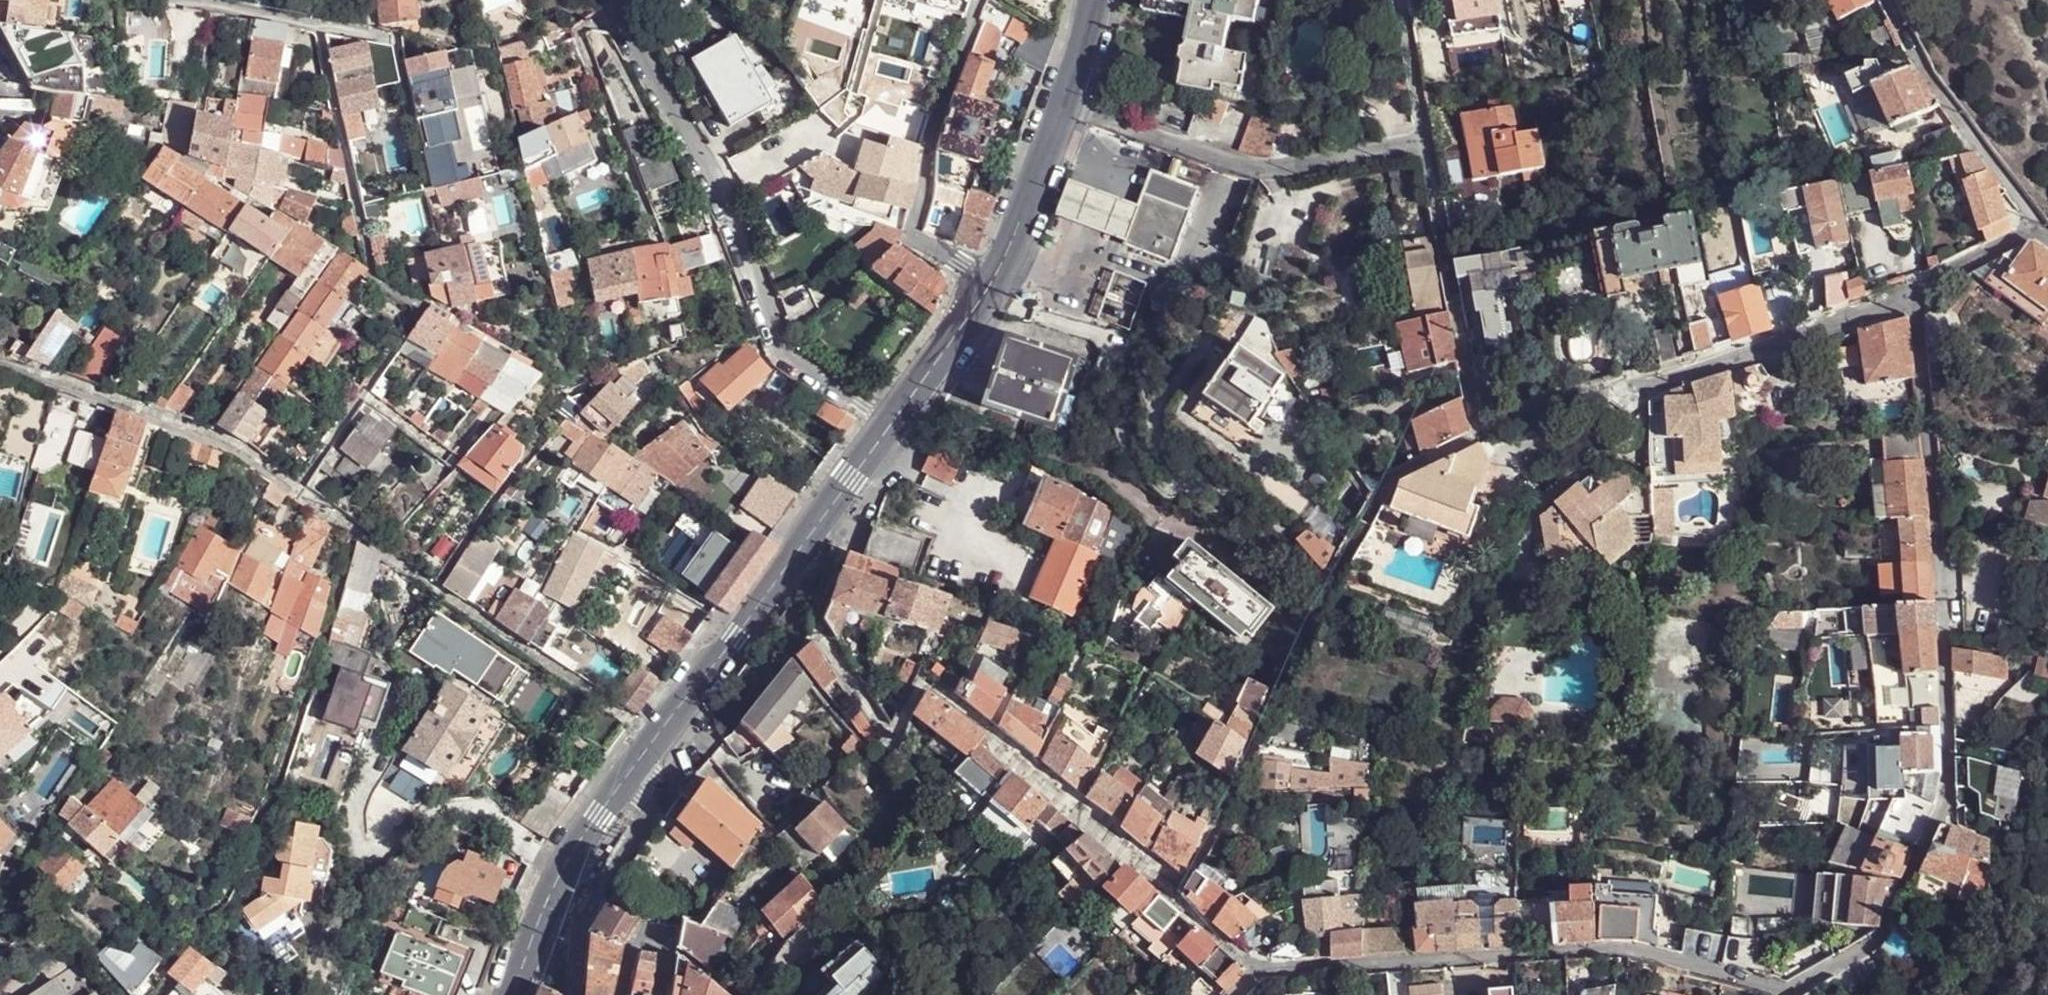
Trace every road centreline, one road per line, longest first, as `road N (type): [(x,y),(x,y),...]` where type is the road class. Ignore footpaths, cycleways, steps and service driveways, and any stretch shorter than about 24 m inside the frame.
road 1 (residential): [(1912,293),(1936,522),(1950,799),(1878,940),(1787,990),(1625,951),(1256,973),(1235,994)]
road 2 (residential): [(145,994),(226,895),(273,807),(350,527)]
road 3 (residential): [(891,421),(785,355),(720,199),(615,11)]
road 4 (tertiary): [(644,760),(891,421)]
road 5 (residential): [(1064,103),(1227,166),(1263,171),(1425,140)]
road 6 (residential): [(981,0),(930,149),(915,229),(917,241),(991,286)]
road 7 (residential): [(1611,387),(1649,387),(1912,293)]
road 8 (residential): [(2035,229),(1888,0)]
road 9 (tertiary): [(512,994),(575,852),(644,760)]
road 10 (residential): [(574,994),(587,912),(652,809),(644,760)]
road 11 (residential): [(173,0),(395,42)]
road 12 (tertiary): [(991,286),(1064,103)]
road 13 (tertiary): [(891,421),(991,286)]
road 14 (residential): [(1454,298),(1425,140)]
road 15 (residential): [(1425,140),(1401,0)]
road 16 (residential): [(2035,229),(1912,293)]
road 17 (residential): [(659,994),(661,944),(642,936),(632,947),(620,994)]

